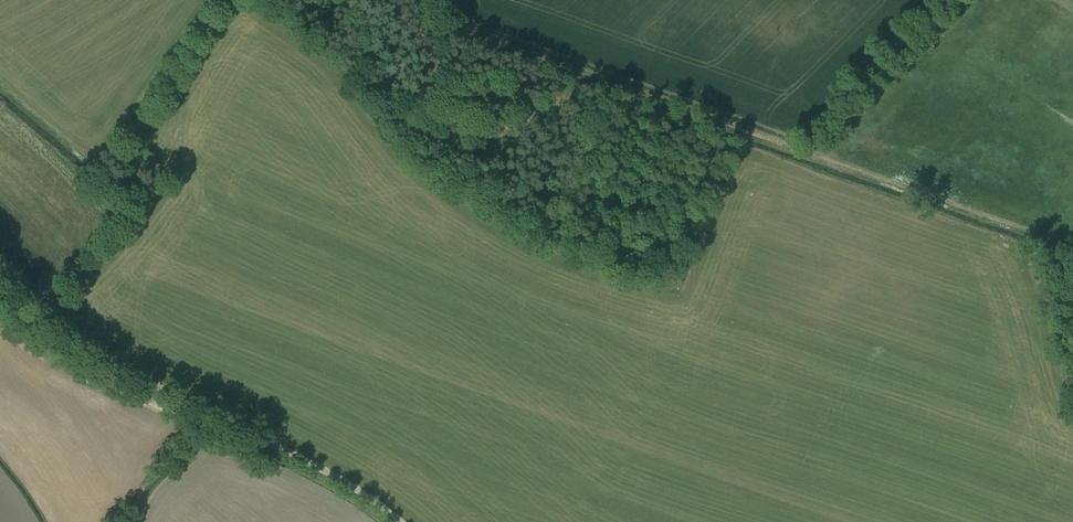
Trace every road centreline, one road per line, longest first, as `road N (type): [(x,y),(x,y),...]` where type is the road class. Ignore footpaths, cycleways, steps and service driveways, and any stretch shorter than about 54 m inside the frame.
road 1 (unclassified): [(401,521),(295,458),(135,382),(66,337),(0,271)]

